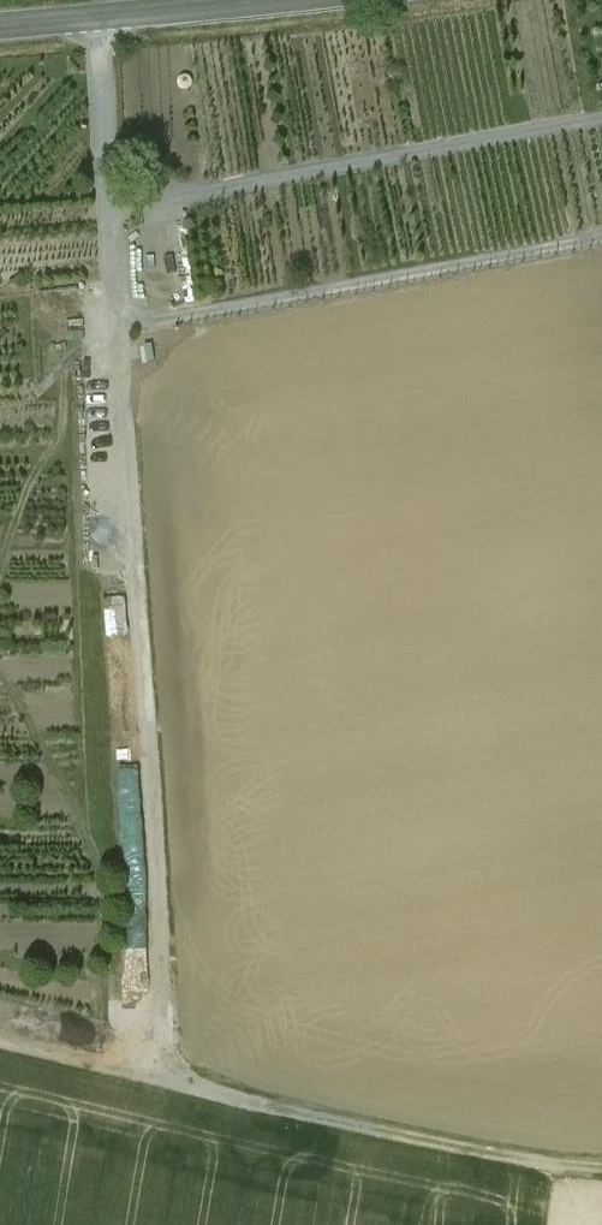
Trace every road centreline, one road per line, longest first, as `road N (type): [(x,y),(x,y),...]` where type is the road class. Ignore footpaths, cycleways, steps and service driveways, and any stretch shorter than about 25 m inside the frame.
road 1 (track): [(101,19),(163,1075),(0,1038)]
road 2 (track): [(601,1172),(346,1125),(163,1075)]
road 3 (secondary): [(281,0),(0,28)]

